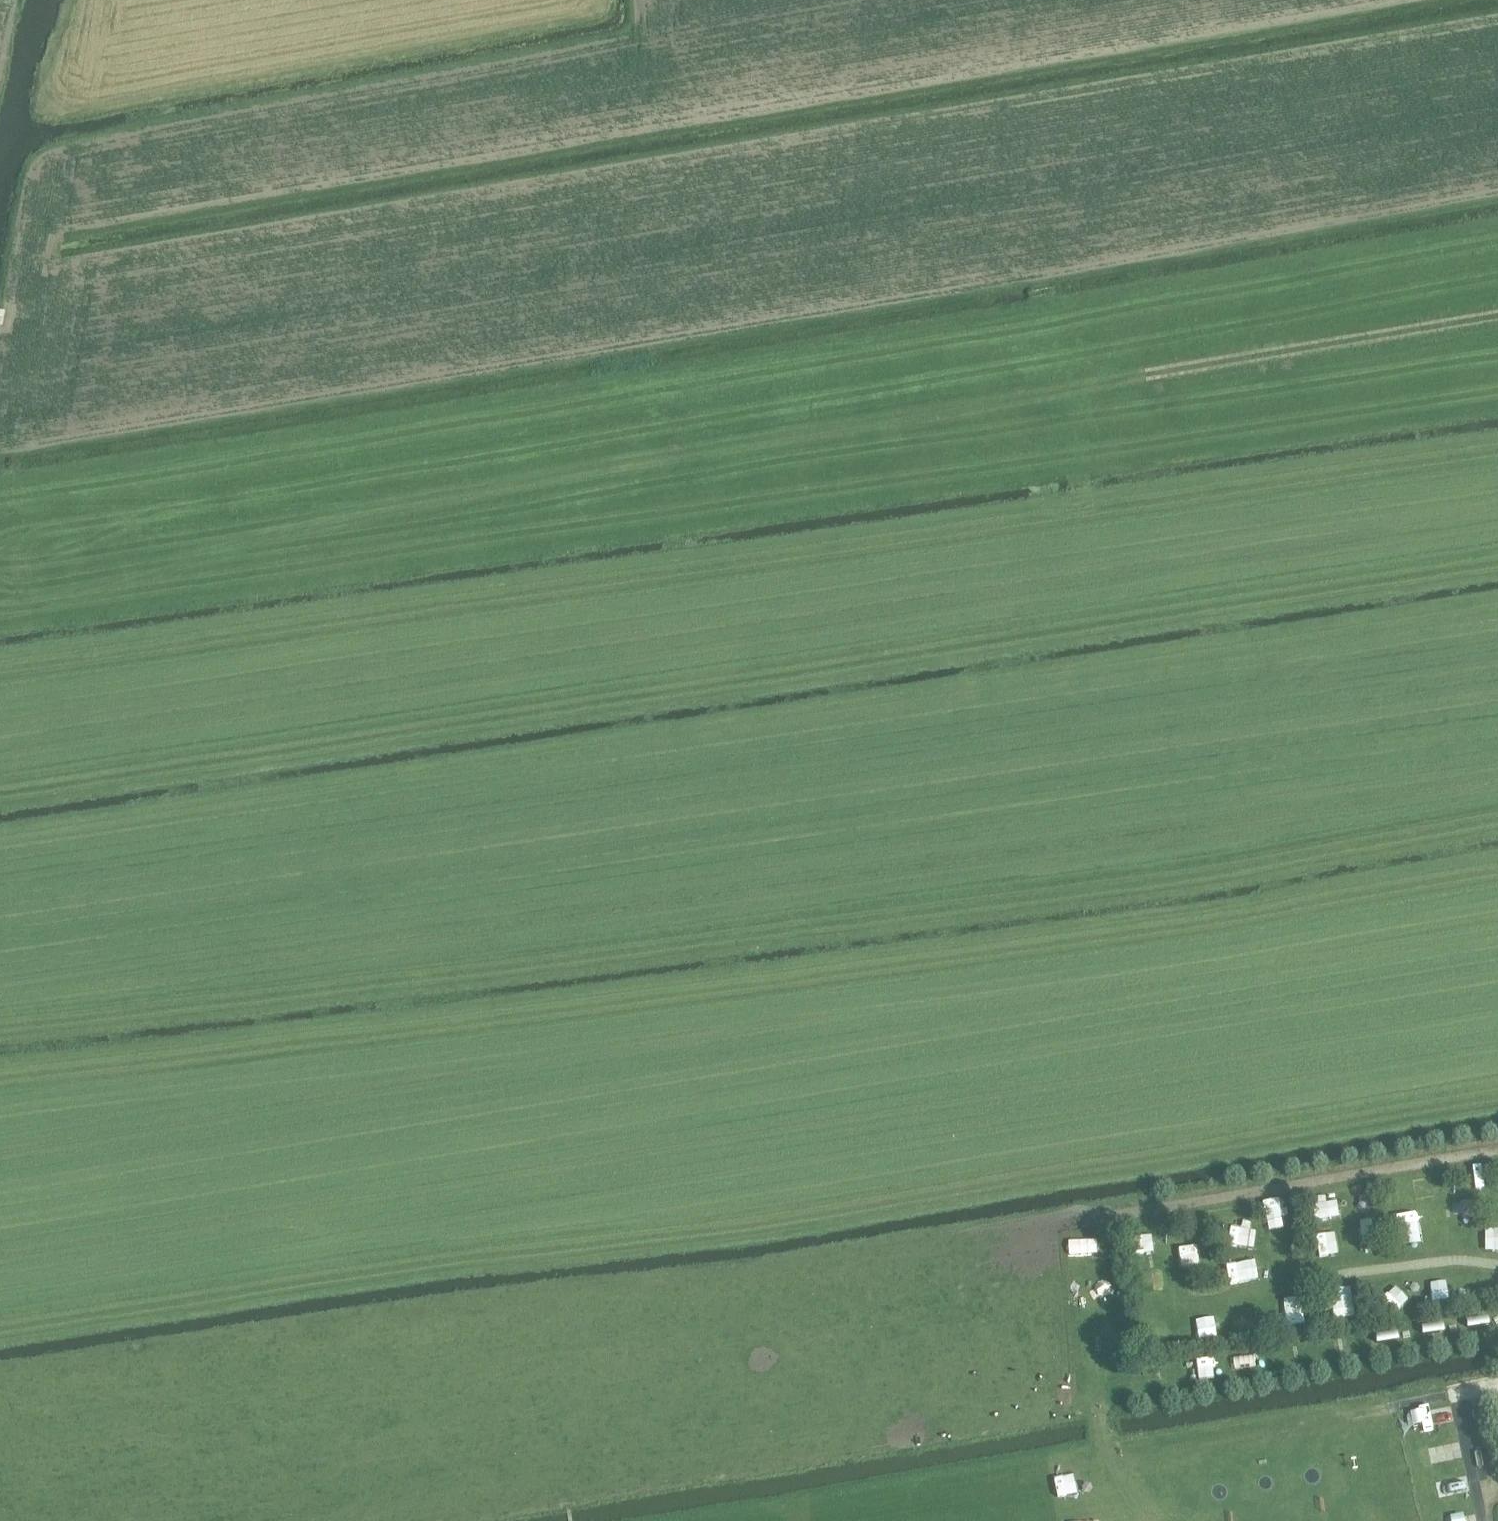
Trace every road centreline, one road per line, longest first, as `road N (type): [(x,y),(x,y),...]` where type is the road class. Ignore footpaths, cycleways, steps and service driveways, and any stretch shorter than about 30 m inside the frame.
road 1 (track): [(1349,1414),(1497,1386)]

